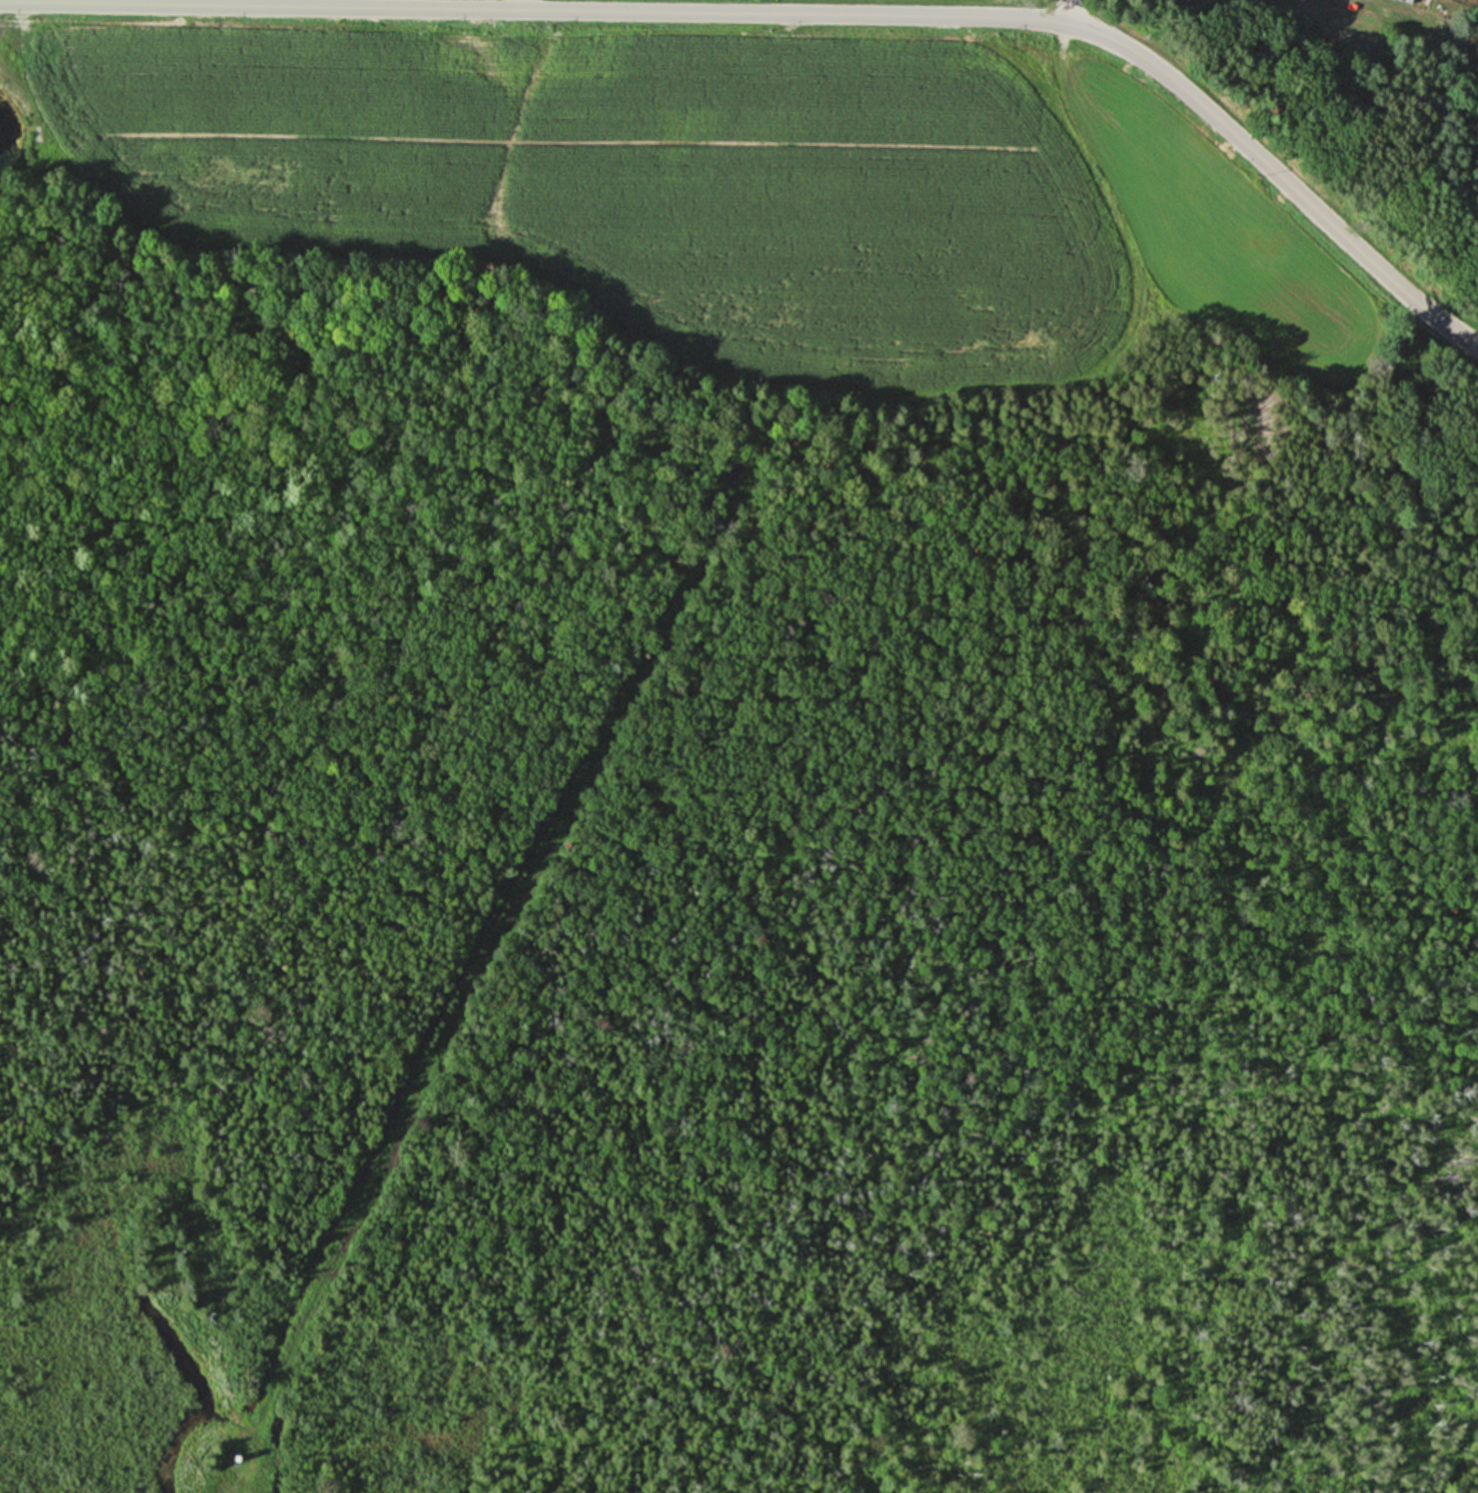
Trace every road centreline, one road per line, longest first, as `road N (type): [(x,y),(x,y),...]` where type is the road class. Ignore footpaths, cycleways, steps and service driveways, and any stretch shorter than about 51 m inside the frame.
road 1 (residential): [(1477,346),(1383,273),(1187,88),(1135,49),(1067,21),(0,1)]

